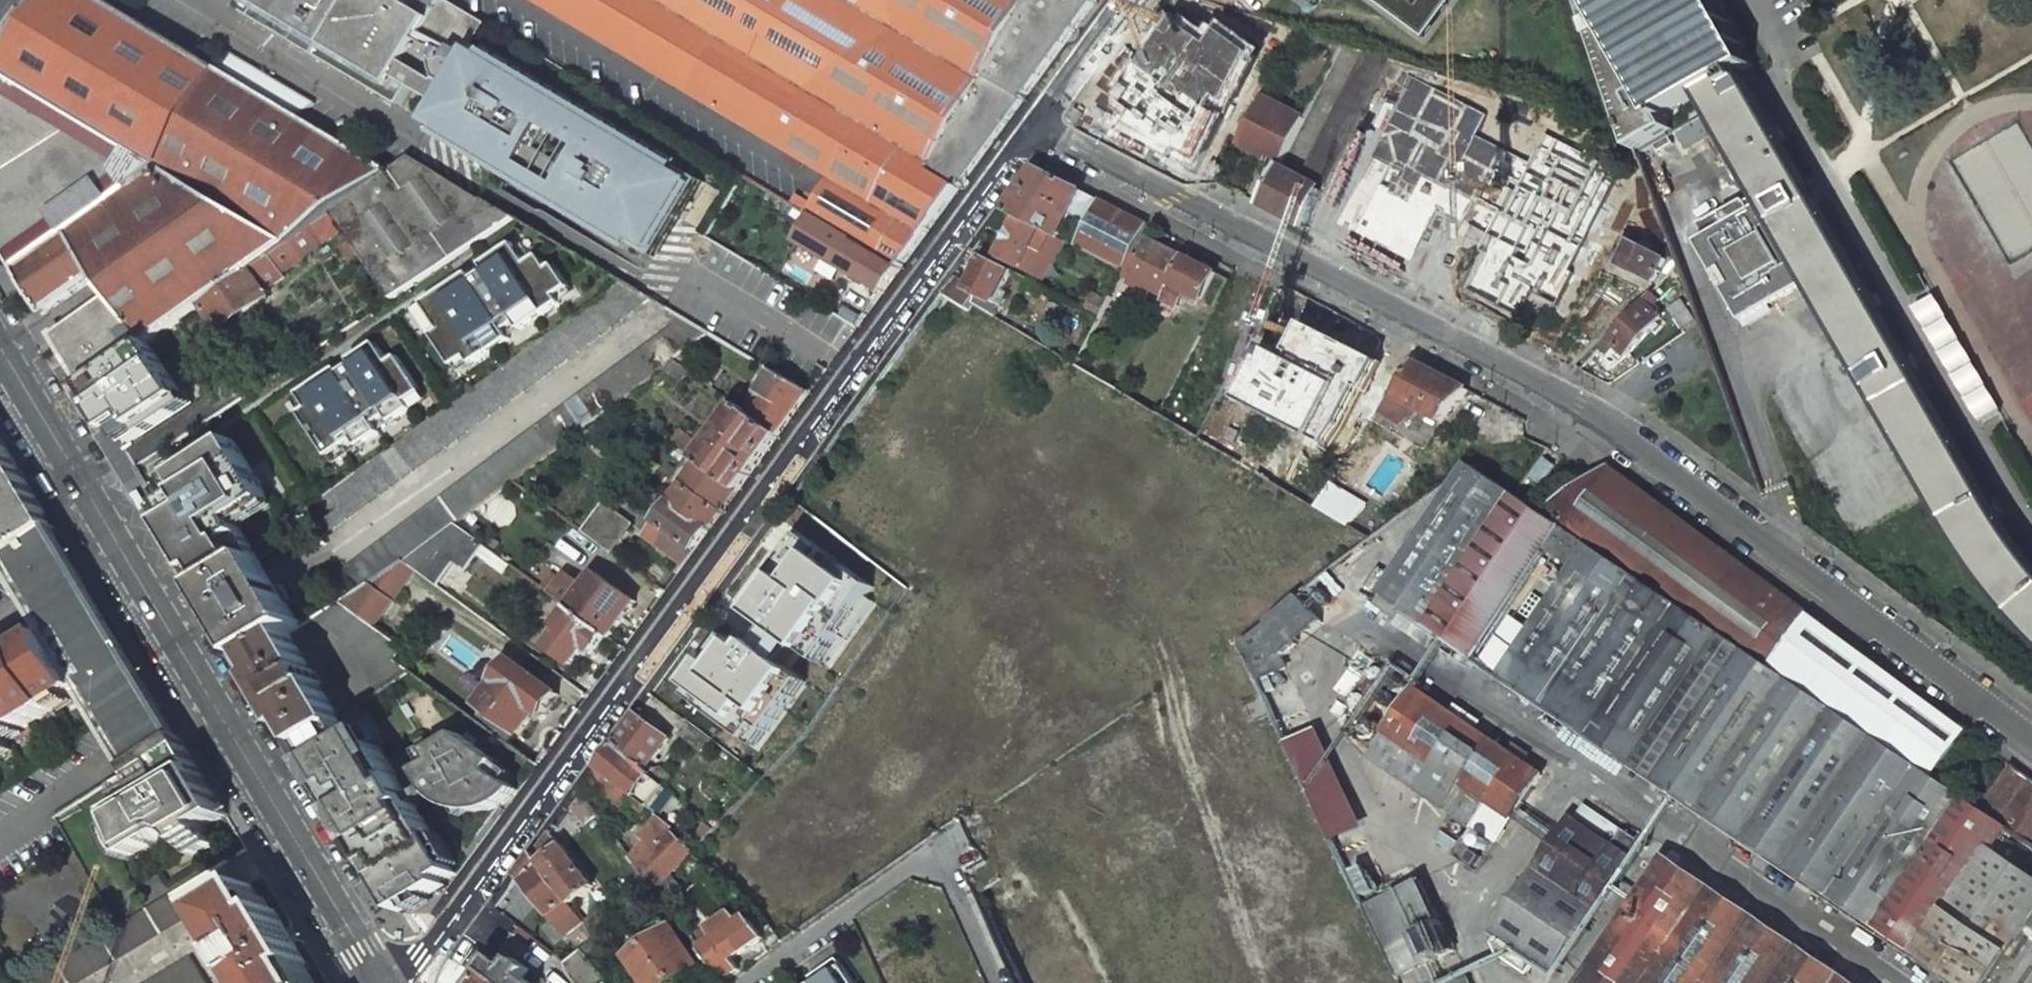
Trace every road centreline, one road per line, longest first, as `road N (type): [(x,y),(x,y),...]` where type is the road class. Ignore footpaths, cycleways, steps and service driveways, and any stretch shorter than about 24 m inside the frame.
road 1 (unclassified): [(1033,126),(1601,422),(2031,738)]
road 2 (residential): [(1033,126),(406,982)]
road 3 (tertiary): [(385,982),(0,343)]
road 4 (residential): [(1008,982),(944,845),(746,982)]
road 5 (residential): [(1129,0),(1033,126)]

